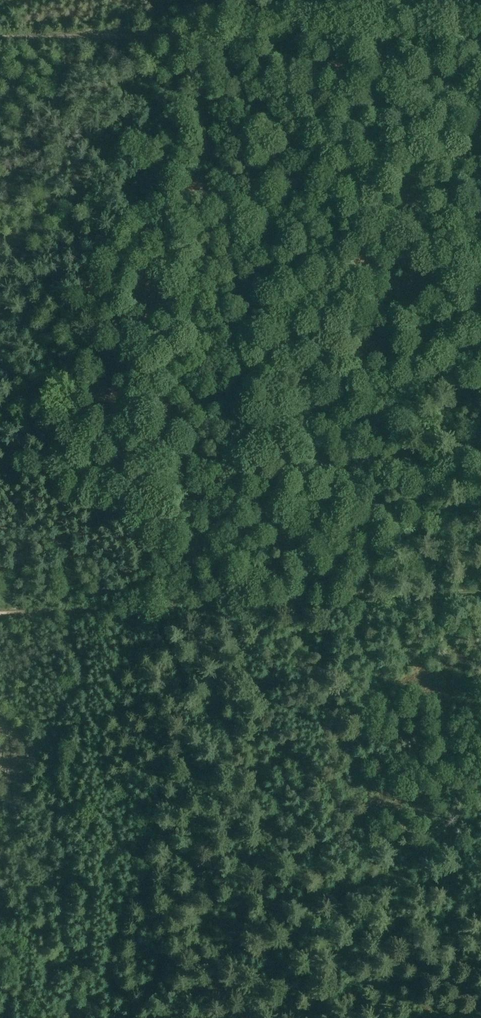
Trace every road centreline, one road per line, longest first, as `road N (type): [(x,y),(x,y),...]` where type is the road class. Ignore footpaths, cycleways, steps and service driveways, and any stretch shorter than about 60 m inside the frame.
road 1 (track): [(480,27),(0,35)]
road 2 (track): [(480,595),(153,607)]
road 3 (track): [(153,607),(0,614)]

